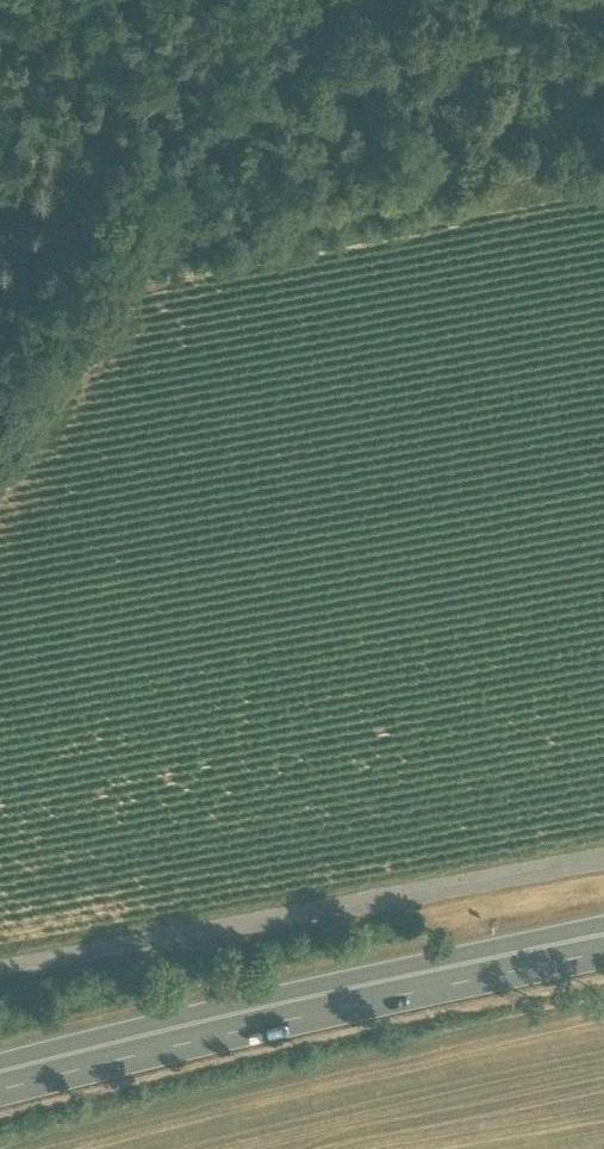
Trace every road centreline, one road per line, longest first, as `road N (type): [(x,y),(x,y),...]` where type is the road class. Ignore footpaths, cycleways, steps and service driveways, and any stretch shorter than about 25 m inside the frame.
road 1 (track): [(603,182),(145,267),(88,310),(0,432)]
road 2 (trunk): [(603,942),(0,1080)]
road 3 (track): [(0,972),(603,859)]
road 4 (track): [(558,191),(534,162),(291,20)]

